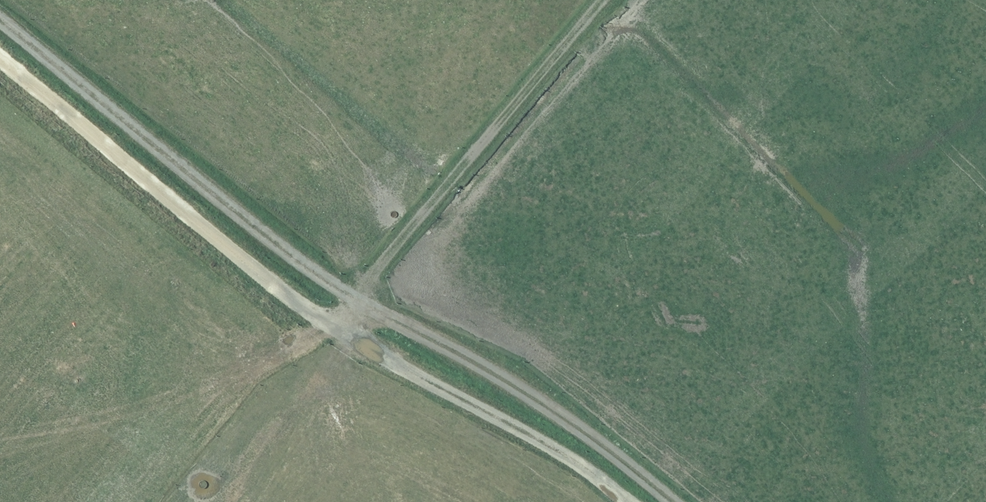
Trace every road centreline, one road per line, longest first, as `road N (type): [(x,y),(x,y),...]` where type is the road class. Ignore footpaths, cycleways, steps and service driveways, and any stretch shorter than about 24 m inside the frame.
road 1 (track): [(0,20),(292,257),(578,427),(670,501)]
road 2 (track): [(341,332),(391,250),(603,0)]

